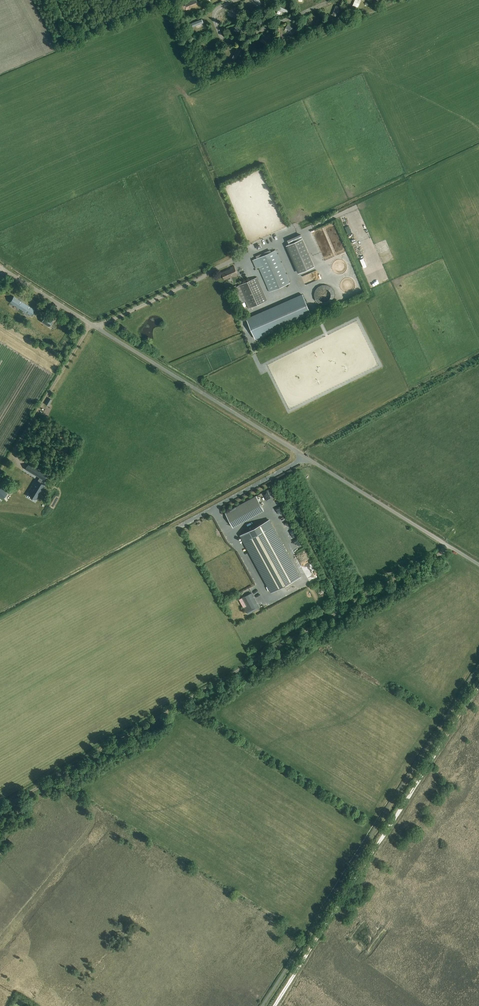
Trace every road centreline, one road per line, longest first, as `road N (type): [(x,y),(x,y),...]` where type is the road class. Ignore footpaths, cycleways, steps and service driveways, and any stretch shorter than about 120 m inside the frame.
road 1 (unclassified): [(478,564),(0,267)]
road 2 (track): [(449,546),(0,809)]
road 3 (track): [(274,1005),(478,683)]
road 4 (track): [(90,324),(2,467)]
road 5 (track): [(99,329),(244,260)]

